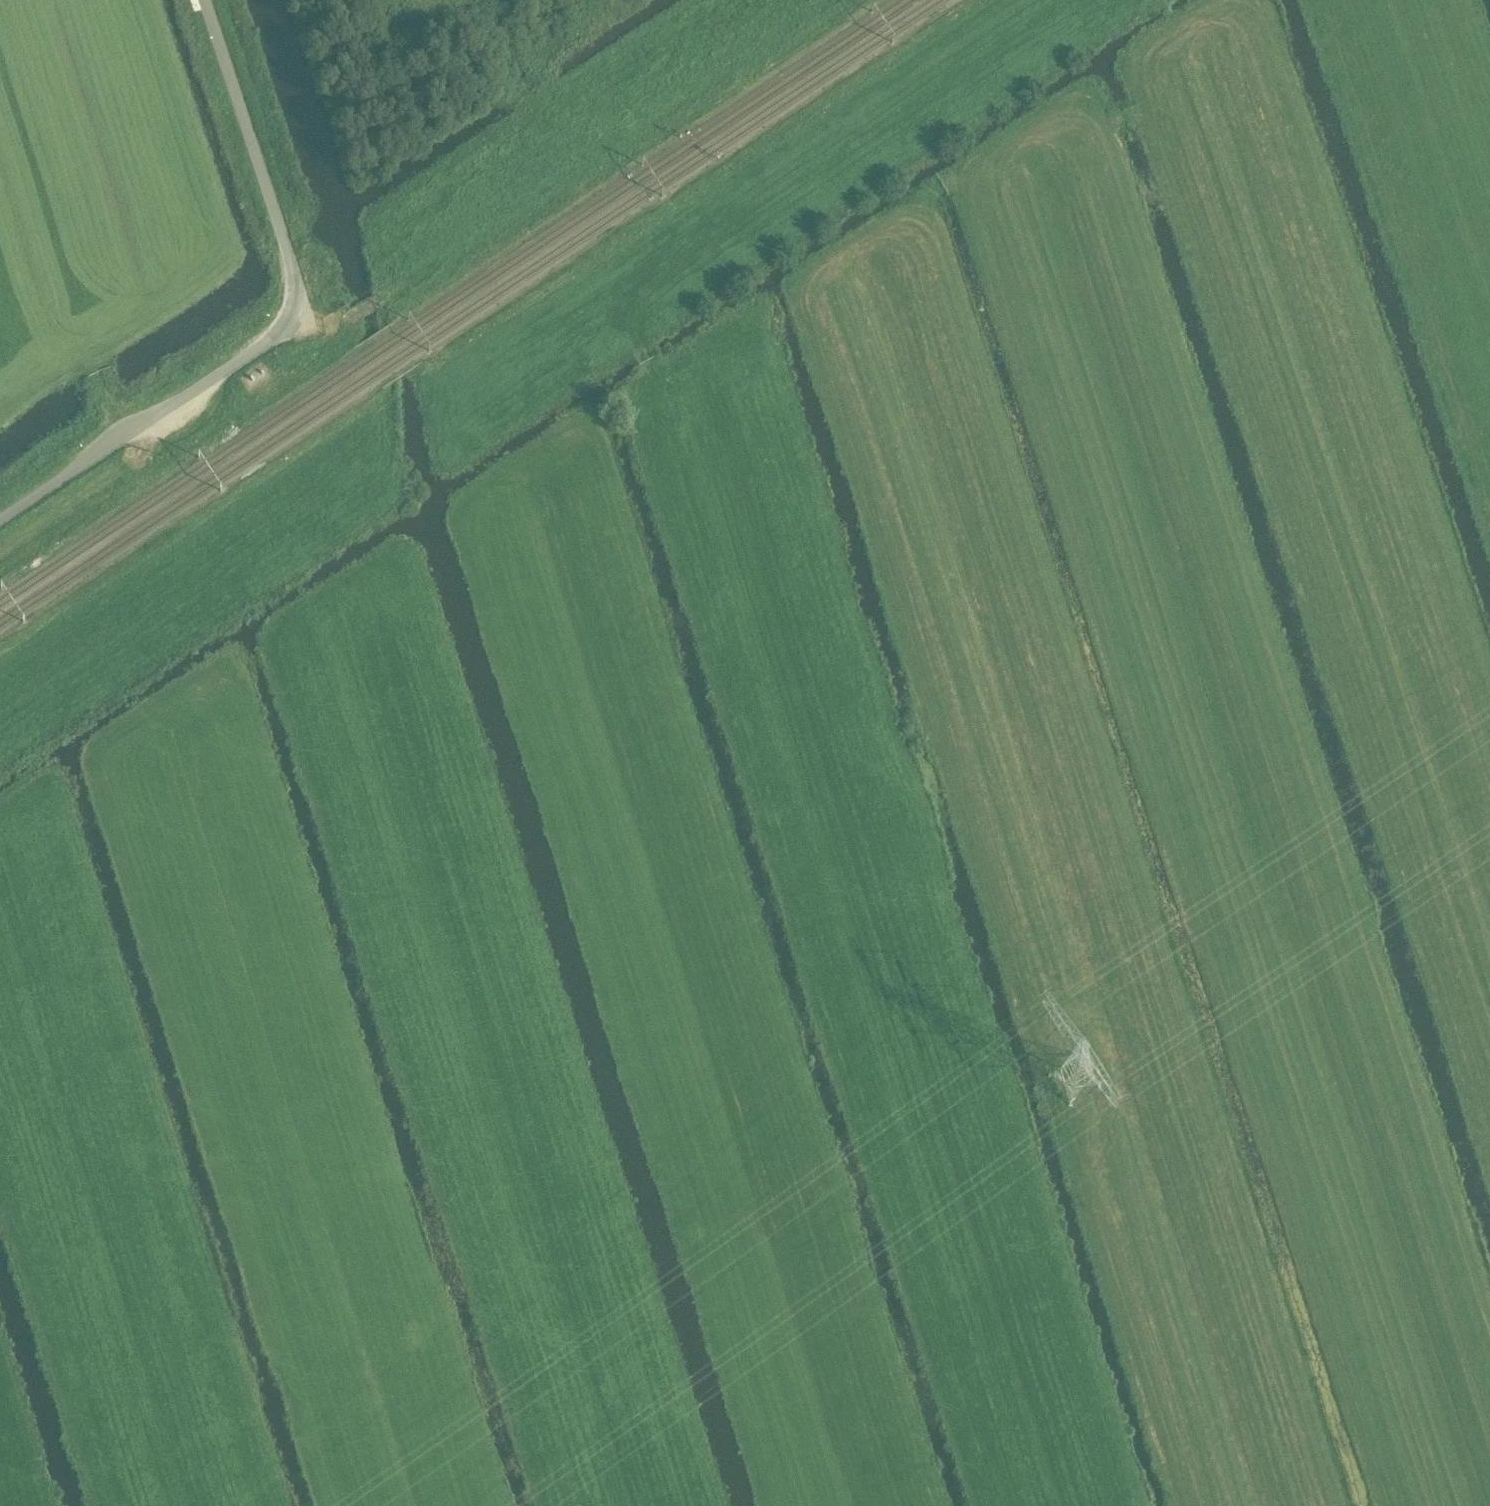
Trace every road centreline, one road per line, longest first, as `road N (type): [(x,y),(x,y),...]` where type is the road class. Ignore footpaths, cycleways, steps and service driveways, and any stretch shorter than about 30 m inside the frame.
road 1 (unclassified): [(0,520),(282,332),(293,315),(293,265),(204,0)]

